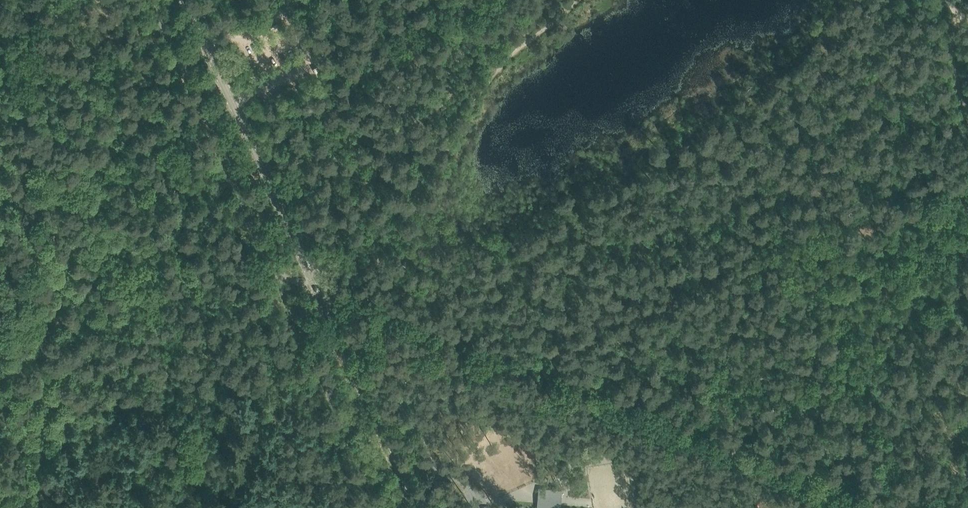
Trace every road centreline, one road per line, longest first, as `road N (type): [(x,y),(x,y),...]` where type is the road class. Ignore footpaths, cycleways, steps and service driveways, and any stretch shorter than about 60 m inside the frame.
road 1 (unclassified): [(871,507),(347,294),(322,295)]
road 2 (tertiary): [(322,295),(186,0)]
road 3 (tertiary): [(412,507),(322,295)]

